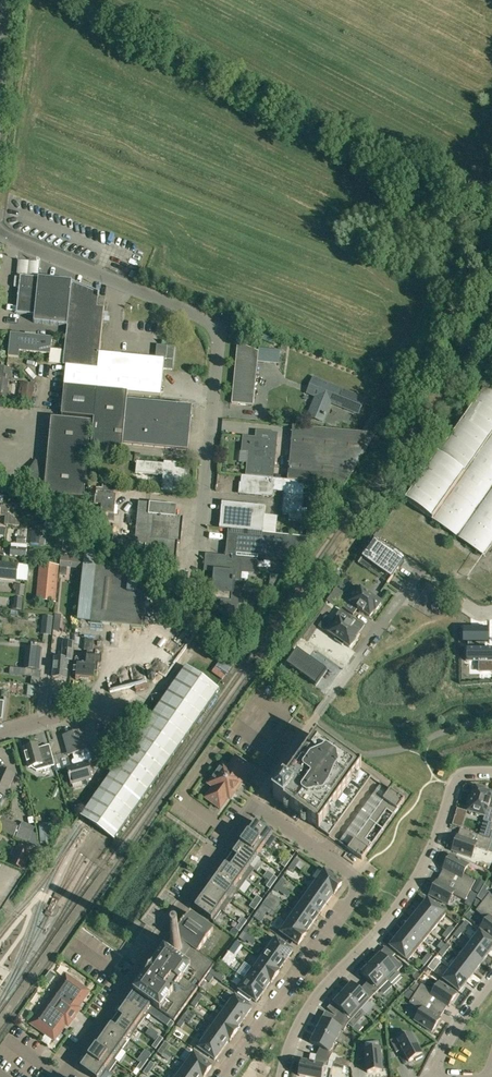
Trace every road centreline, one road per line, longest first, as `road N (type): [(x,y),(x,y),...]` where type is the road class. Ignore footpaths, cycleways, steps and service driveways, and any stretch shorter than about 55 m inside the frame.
road 1 (unclassified): [(200,544),(219,337),(213,323),(0,235)]
road 2 (residential): [(283,1076),(309,1008),(373,939),(426,863),(453,784),(470,773),(491,774)]
road 3 (residential): [(223,1076),(363,887),(252,808)]
road 4 (residential): [(59,1076),(252,808)]
road 5 (residential): [(326,701),(422,566)]
road 6 (unclassified): [(0,735),(158,691)]

